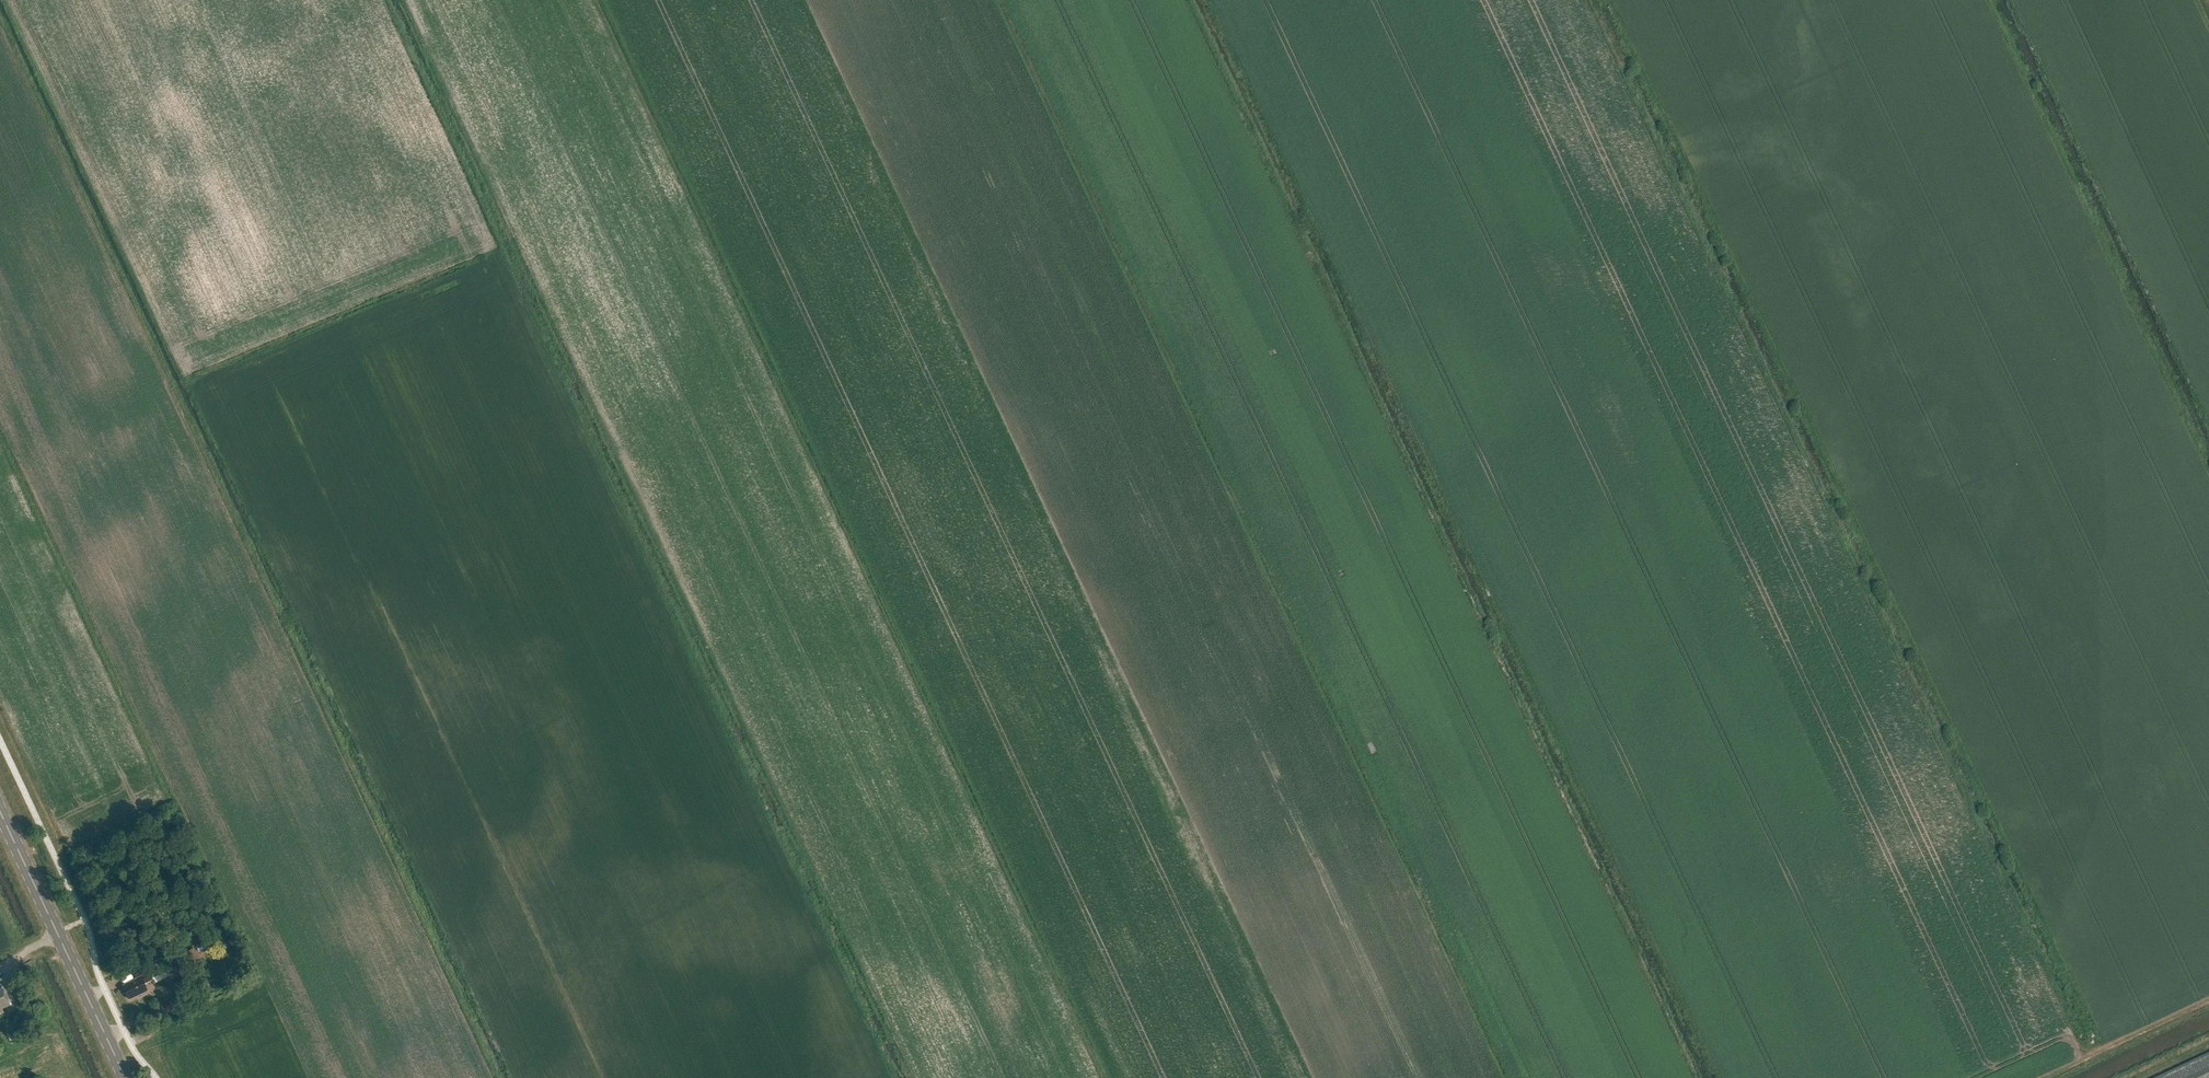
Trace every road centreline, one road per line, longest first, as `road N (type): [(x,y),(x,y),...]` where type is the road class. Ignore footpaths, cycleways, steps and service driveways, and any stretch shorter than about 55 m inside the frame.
road 1 (primary): [(125,1077),(0,812)]
road 2 (track): [(2044,1077),(2208,1004)]

